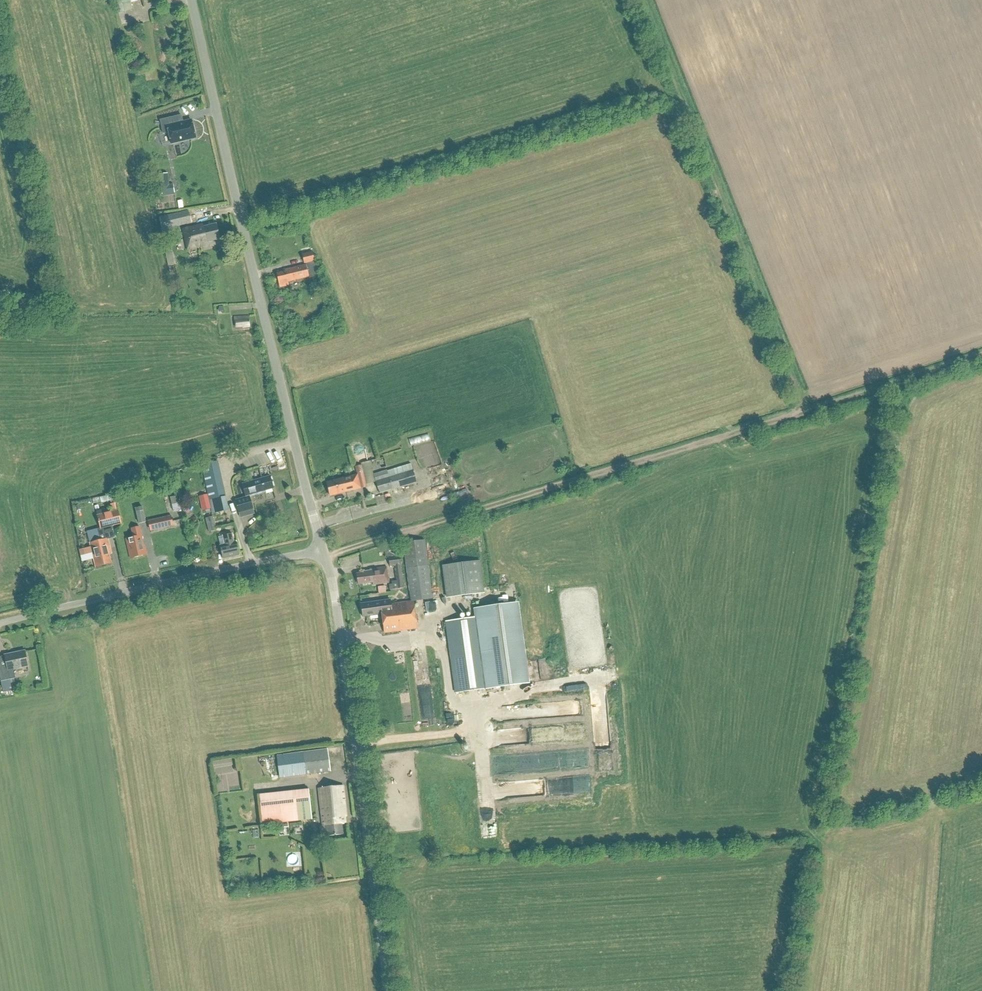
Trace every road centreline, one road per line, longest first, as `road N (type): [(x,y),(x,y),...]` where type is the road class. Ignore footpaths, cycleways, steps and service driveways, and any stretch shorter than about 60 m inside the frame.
road 1 (track): [(325,558),(981,356)]
road 2 (tertiary): [(322,550),(191,0)]
road 3 (tertiary): [(388,990),(322,550)]
road 4 (track): [(806,412),(644,0)]
road 5 (unclassified): [(0,623),(322,550)]

